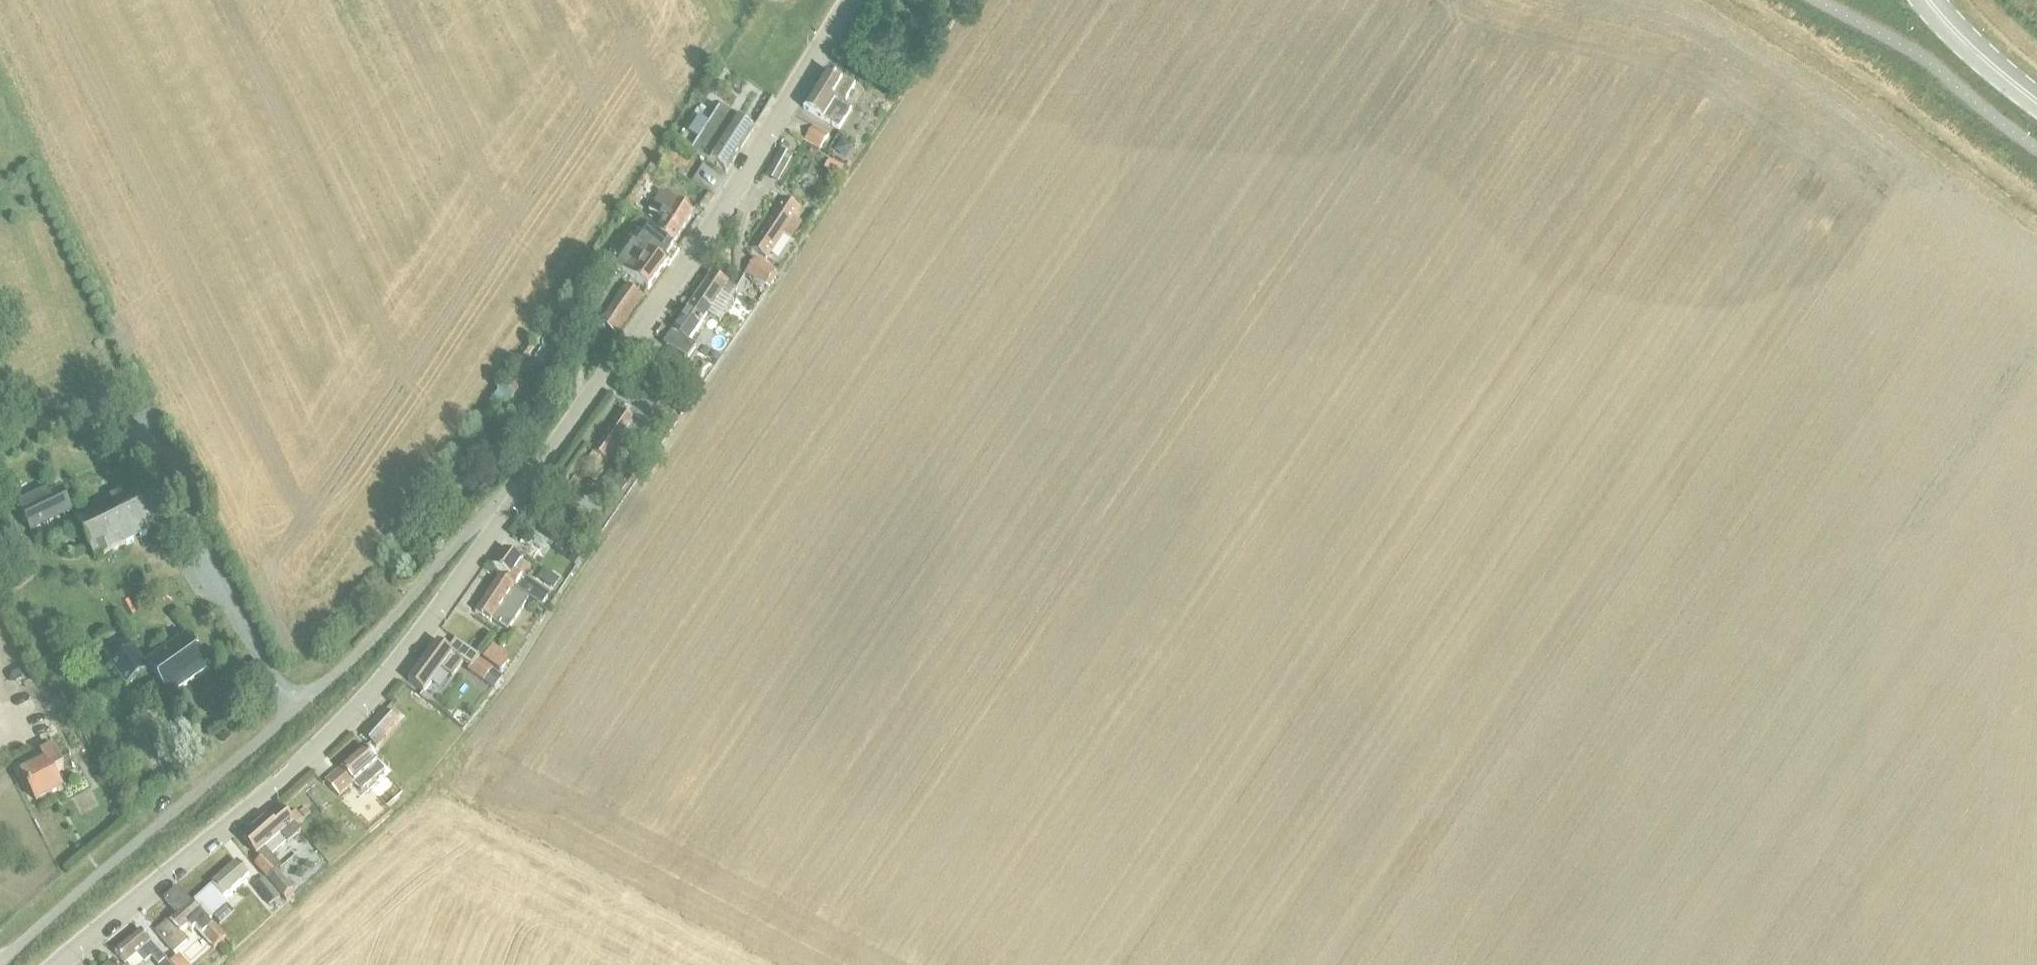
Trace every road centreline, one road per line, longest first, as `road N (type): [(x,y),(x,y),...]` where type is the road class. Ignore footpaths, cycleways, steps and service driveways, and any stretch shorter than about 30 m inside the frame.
road 1 (residential): [(511,507),(492,512),(327,681),(0,963)]
road 2 (tertiary): [(71,964),(349,719),(435,619),(511,507)]
road 3 (tertiary): [(511,507),(847,0)]
road 4 (tertiary): [(2036,102),(1931,0)]

